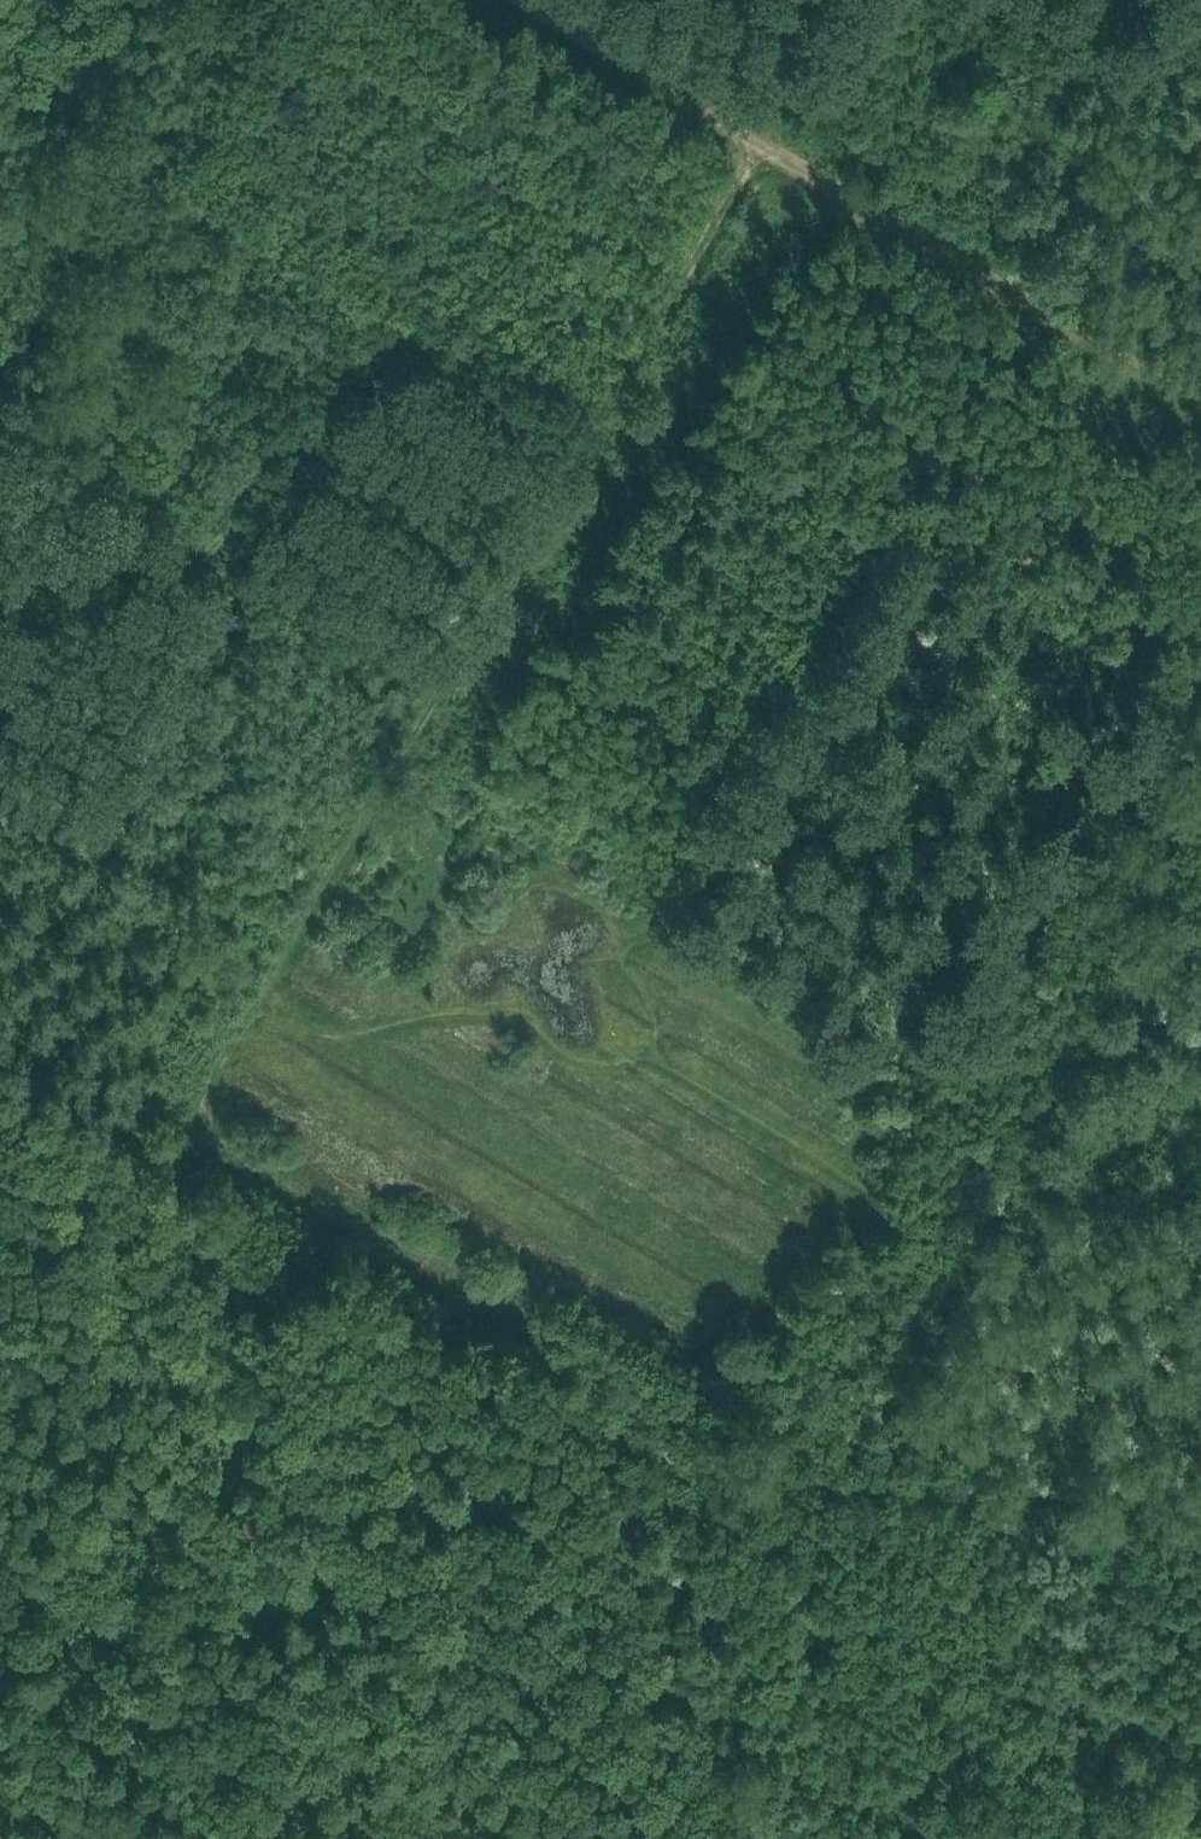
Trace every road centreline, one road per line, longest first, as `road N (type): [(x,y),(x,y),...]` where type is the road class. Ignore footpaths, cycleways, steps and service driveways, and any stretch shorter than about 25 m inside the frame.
road 1 (track): [(543,1398),(692,1470),(1200,1510)]
road 2 (track): [(1200,412),(750,141)]
road 3 (track): [(516,0),(750,141)]
road 4 (track): [(750,141),(815,53),(843,0)]

